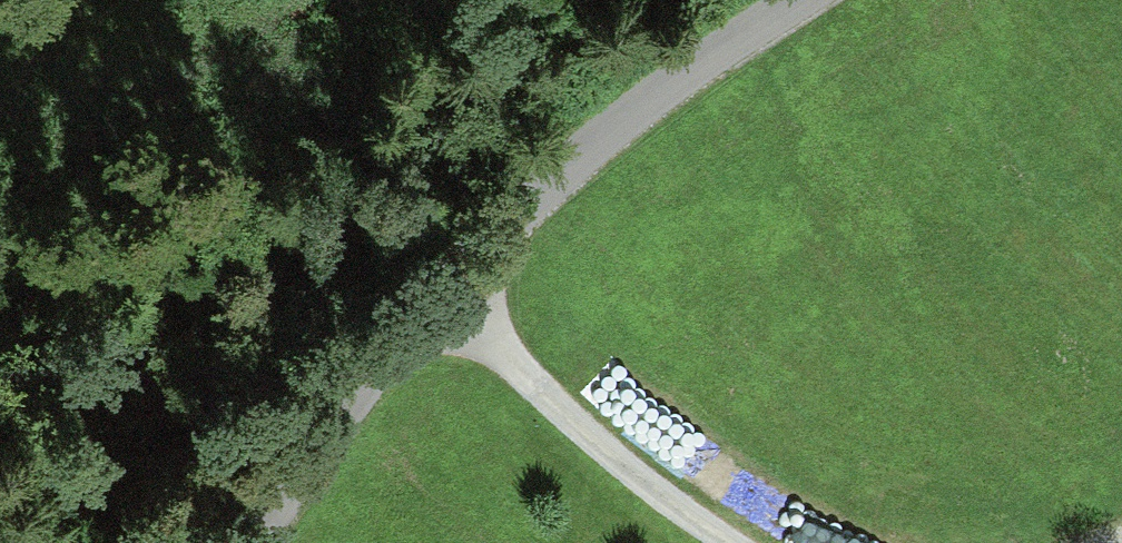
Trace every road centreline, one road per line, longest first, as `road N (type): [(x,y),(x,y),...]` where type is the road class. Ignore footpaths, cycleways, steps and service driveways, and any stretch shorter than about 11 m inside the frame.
road 1 (unclassified): [(248,542),(442,295),(640,105),(799,0)]
road 2 (track): [(442,295),(582,442),(735,542)]

